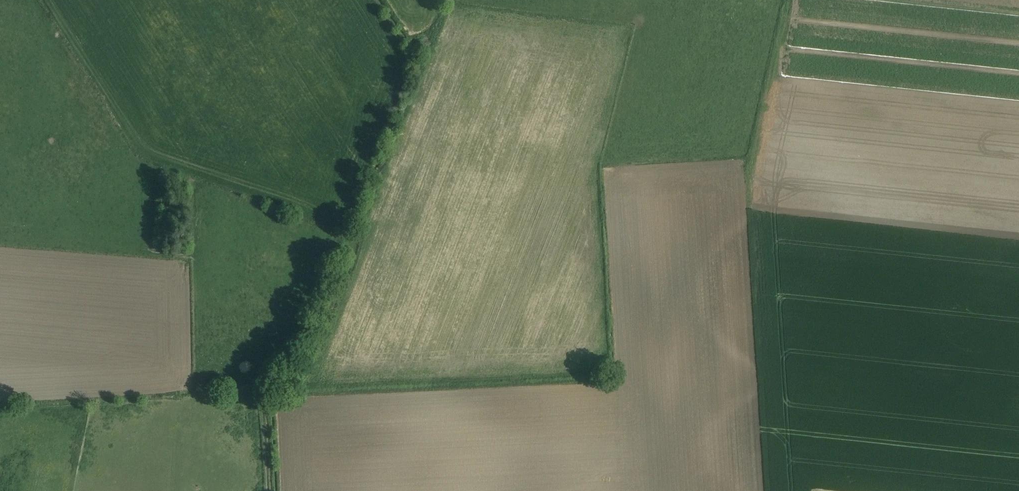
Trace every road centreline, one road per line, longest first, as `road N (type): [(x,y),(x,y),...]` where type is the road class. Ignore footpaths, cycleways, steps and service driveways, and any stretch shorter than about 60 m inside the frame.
road 1 (track): [(269,490),(268,387),(285,384),(313,349),(360,241)]

